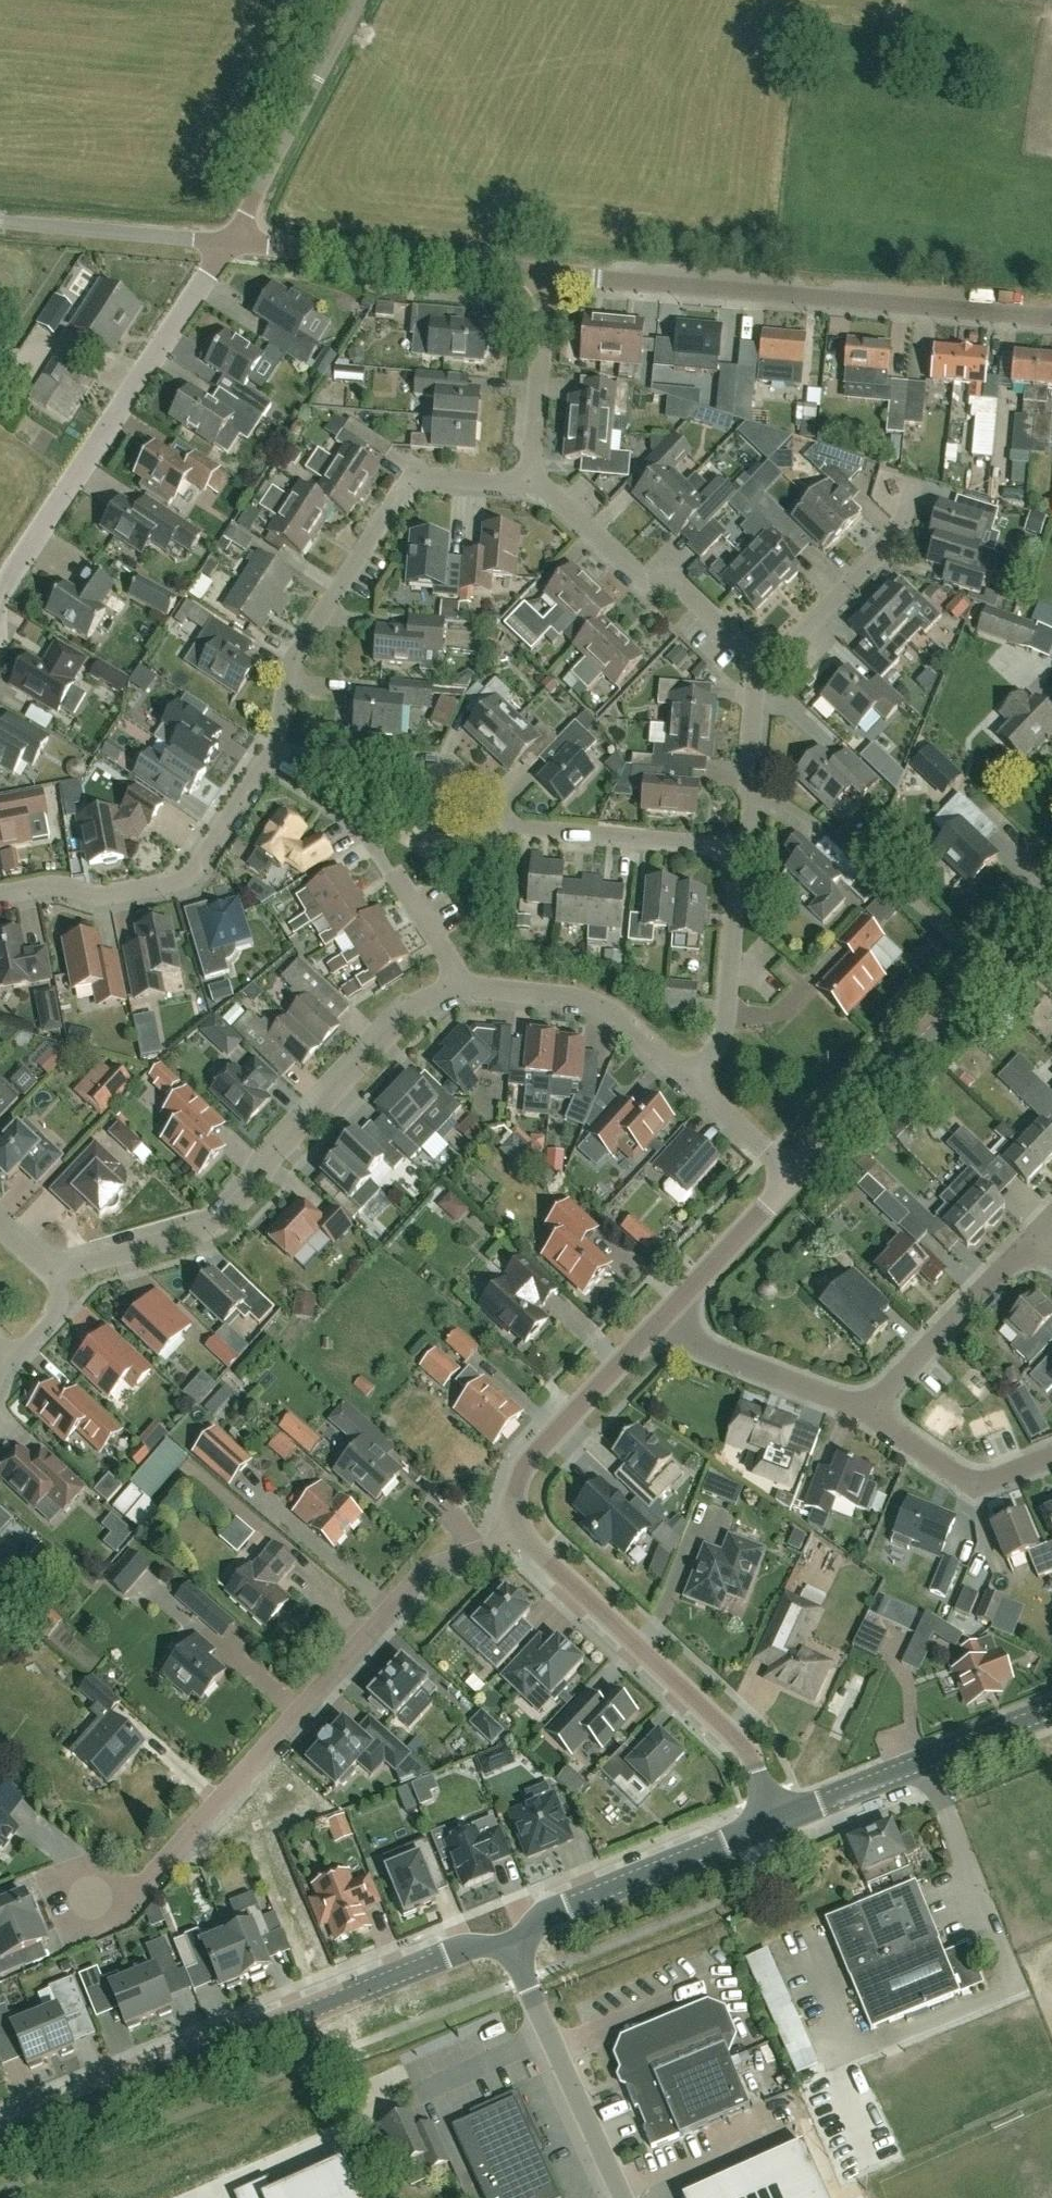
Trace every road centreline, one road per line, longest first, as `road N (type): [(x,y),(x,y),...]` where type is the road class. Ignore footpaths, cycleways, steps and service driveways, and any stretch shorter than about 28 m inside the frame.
road 1 (residential): [(0,893),(54,883),(112,895),(188,877),(276,748),(292,659),(412,478),(529,483)]
road 2 (tertiary): [(0,2138),(510,1930)]
road 3 (residential): [(145,1892),(427,1570),(522,1537)]
road 4 (residential): [(465,983),(429,1007),(220,1224),(49,1272)]
road 5 (residential): [(1051,319),(551,273)]
road 6 (residential): [(0,599),(7,577),(231,242)]
road 7 (residential): [(778,1822),(750,1757),(522,1537)]
road 8 (unclassified): [(795,1178),(1051,913)]
road 9 (residential): [(747,843),(519,825),(463,777),(413,771)]
road 10 (residential): [(551,273),(231,242)]
road 11 (residential): [(767,678),(683,584),(646,584),(550,491),(529,483)]
road 12 (tertiary): [(778,1822),(1051,1712)]
road 13 (residential): [(625,2197),(510,1930)]
road 14 (tertiary): [(510,1930),(778,1822)]
road 15 (unclassified): [(231,242),(358,0)]
road 16 (residential): [(522,1537),(515,1495),(530,1454),(660,1323)]
road 17 (residential): [(687,1075),(732,1006),(747,843)]
road 18 (residential): [(687,1075),(561,996),(465,983)]
road 19 (residential): [(767,678),(923,493)]
road 20 (residential): [(868,1414),(1036,1241)]
road 21 (unclassified): [(231,242),(0,221)]
road 22 (residential): [(660,1323),(868,1414)]
road 23 (residential): [(465,983),(370,837),(327,810)]
road 24 (residential): [(529,483),(551,273)]
road 25 (residential): [(868,1414),(972,1483),(1051,1458)]
road 26 (residential): [(660,1323),(795,1178)]
road 27 (residential): [(145,1892),(100,1926),(79,1926),(59,1906),(62,1887),(73,1876),(124,1884)]
road 28 (residential): [(747,843),(773,705),(767,678)]
road 29 (residential): [(795,1178),(687,1075)]

